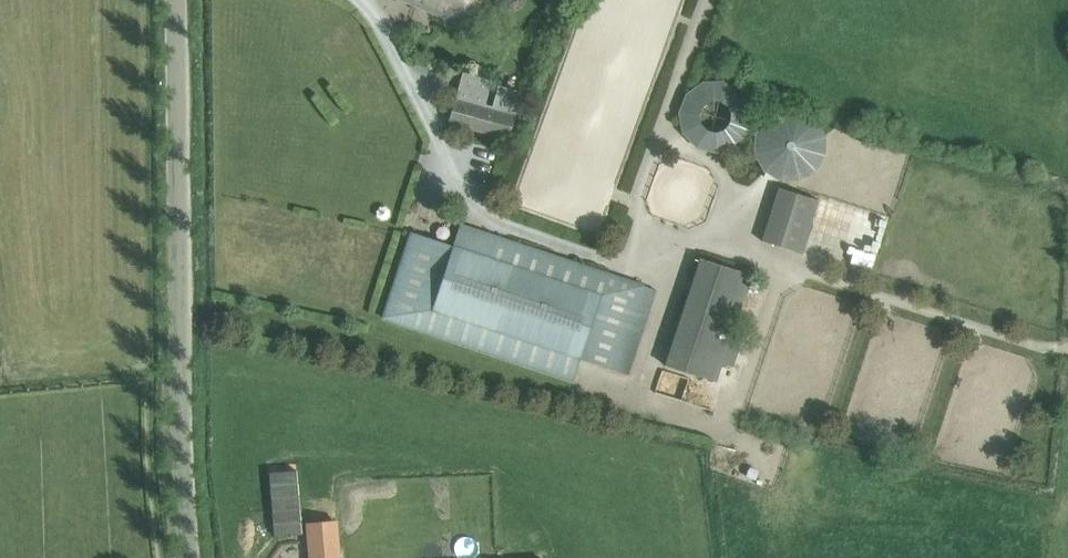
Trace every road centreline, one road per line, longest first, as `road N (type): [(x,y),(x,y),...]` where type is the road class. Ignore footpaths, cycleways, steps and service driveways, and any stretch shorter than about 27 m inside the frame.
road 1 (unclassified): [(184,557),(168,0)]

